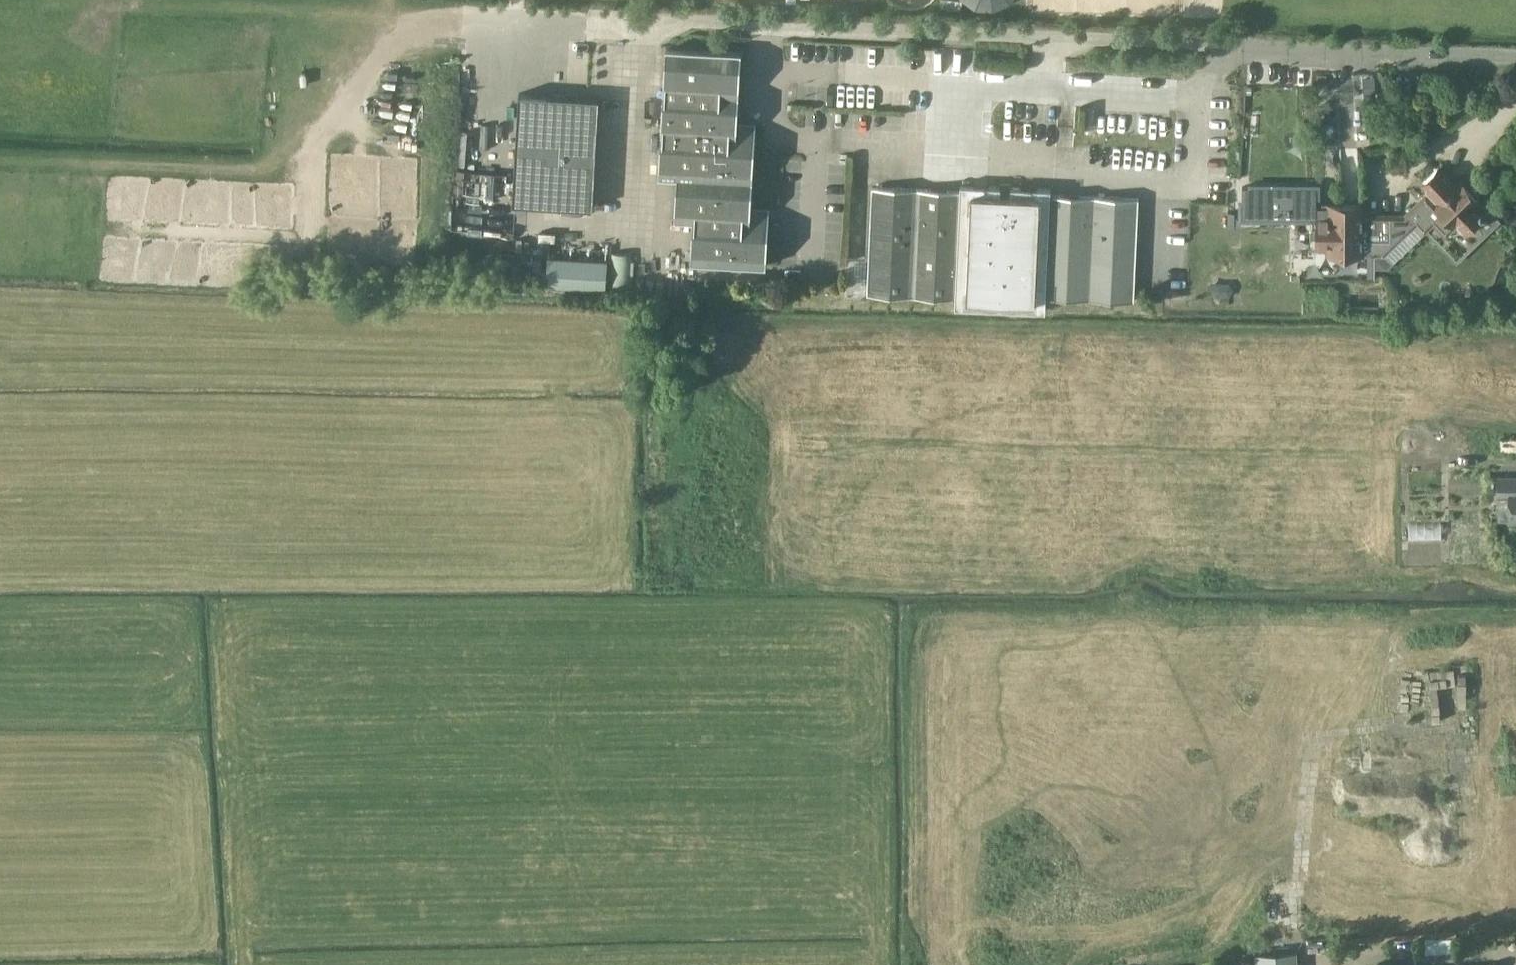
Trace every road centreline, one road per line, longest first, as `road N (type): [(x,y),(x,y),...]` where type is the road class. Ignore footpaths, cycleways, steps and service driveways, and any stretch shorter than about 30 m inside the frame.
road 1 (unclassified): [(1515,56),(753,18)]

